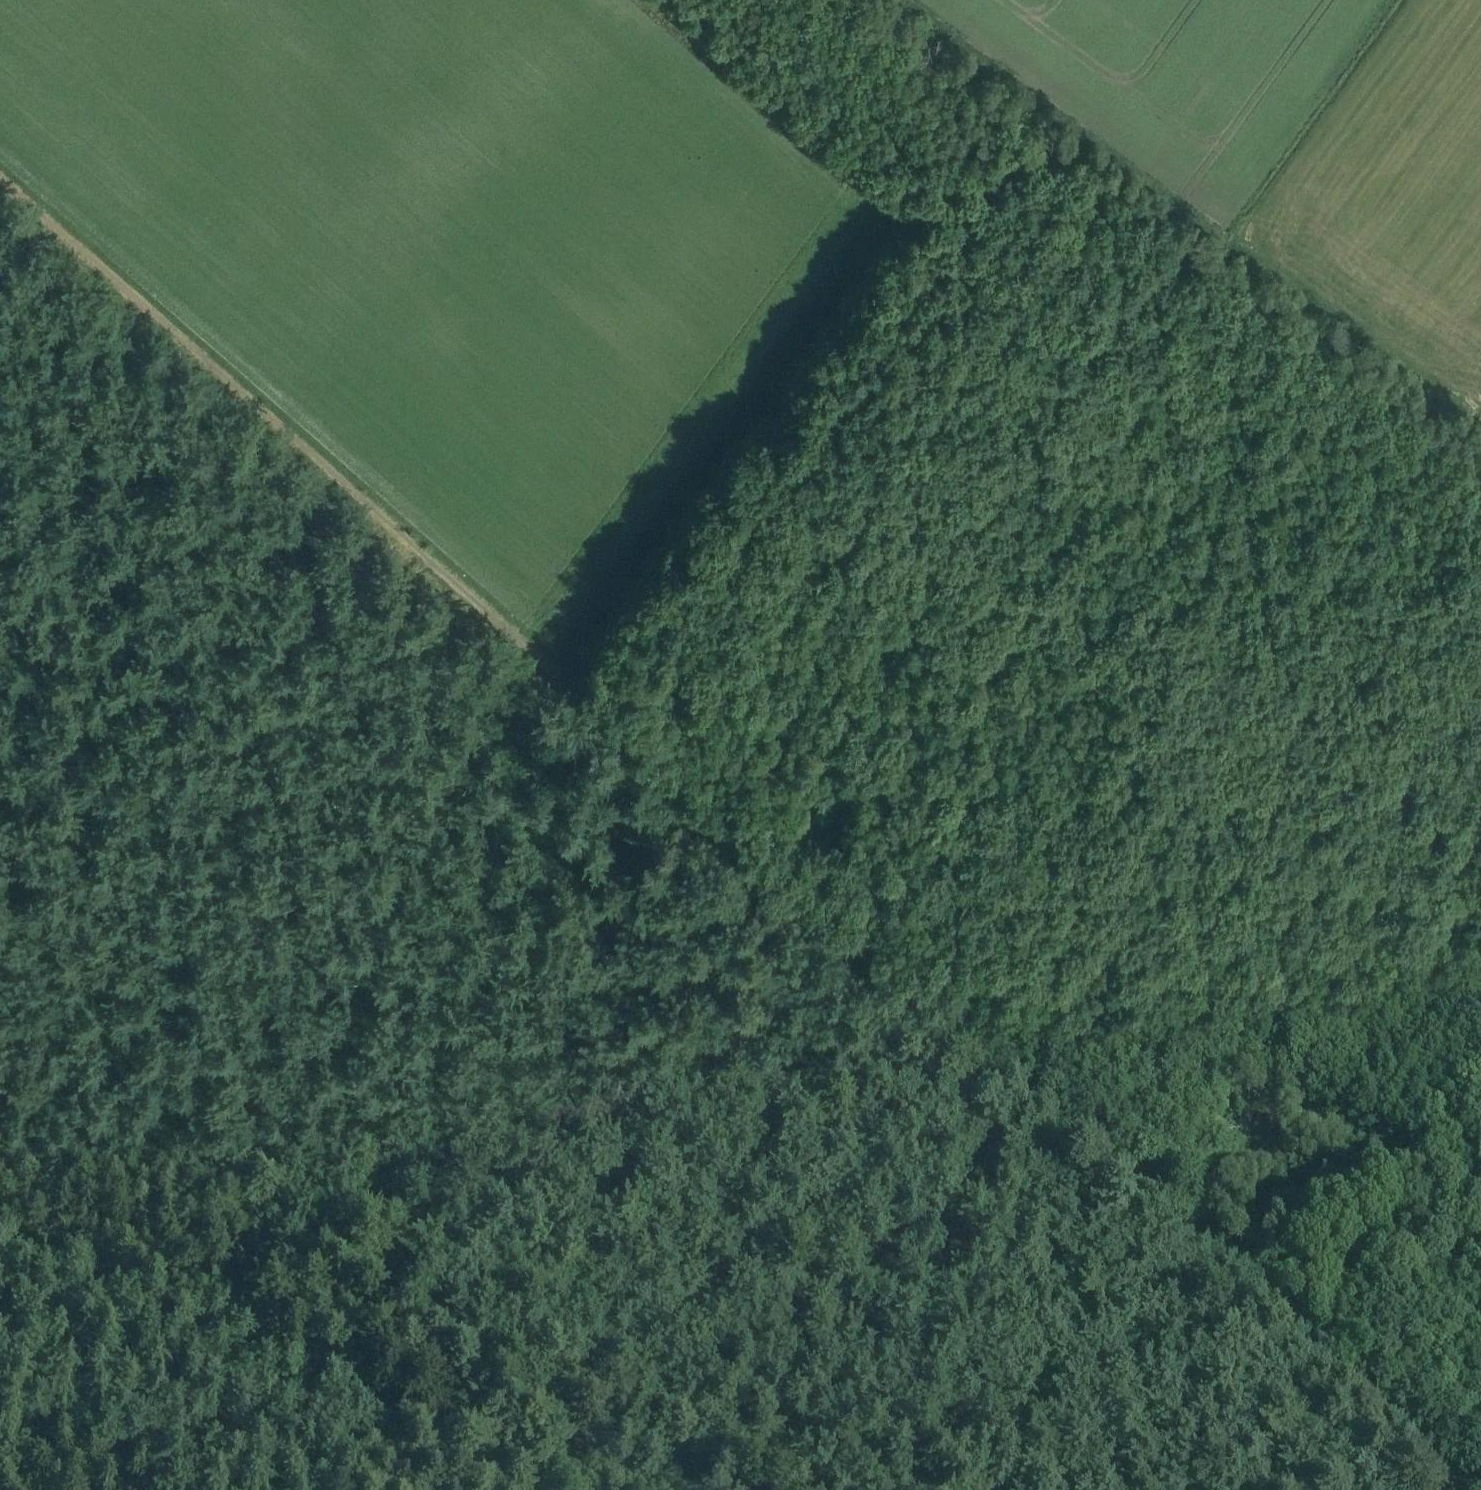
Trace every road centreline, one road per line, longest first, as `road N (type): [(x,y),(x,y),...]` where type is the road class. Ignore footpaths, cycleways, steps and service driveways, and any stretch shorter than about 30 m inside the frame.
road 1 (track): [(1480,1487),(0,179)]

